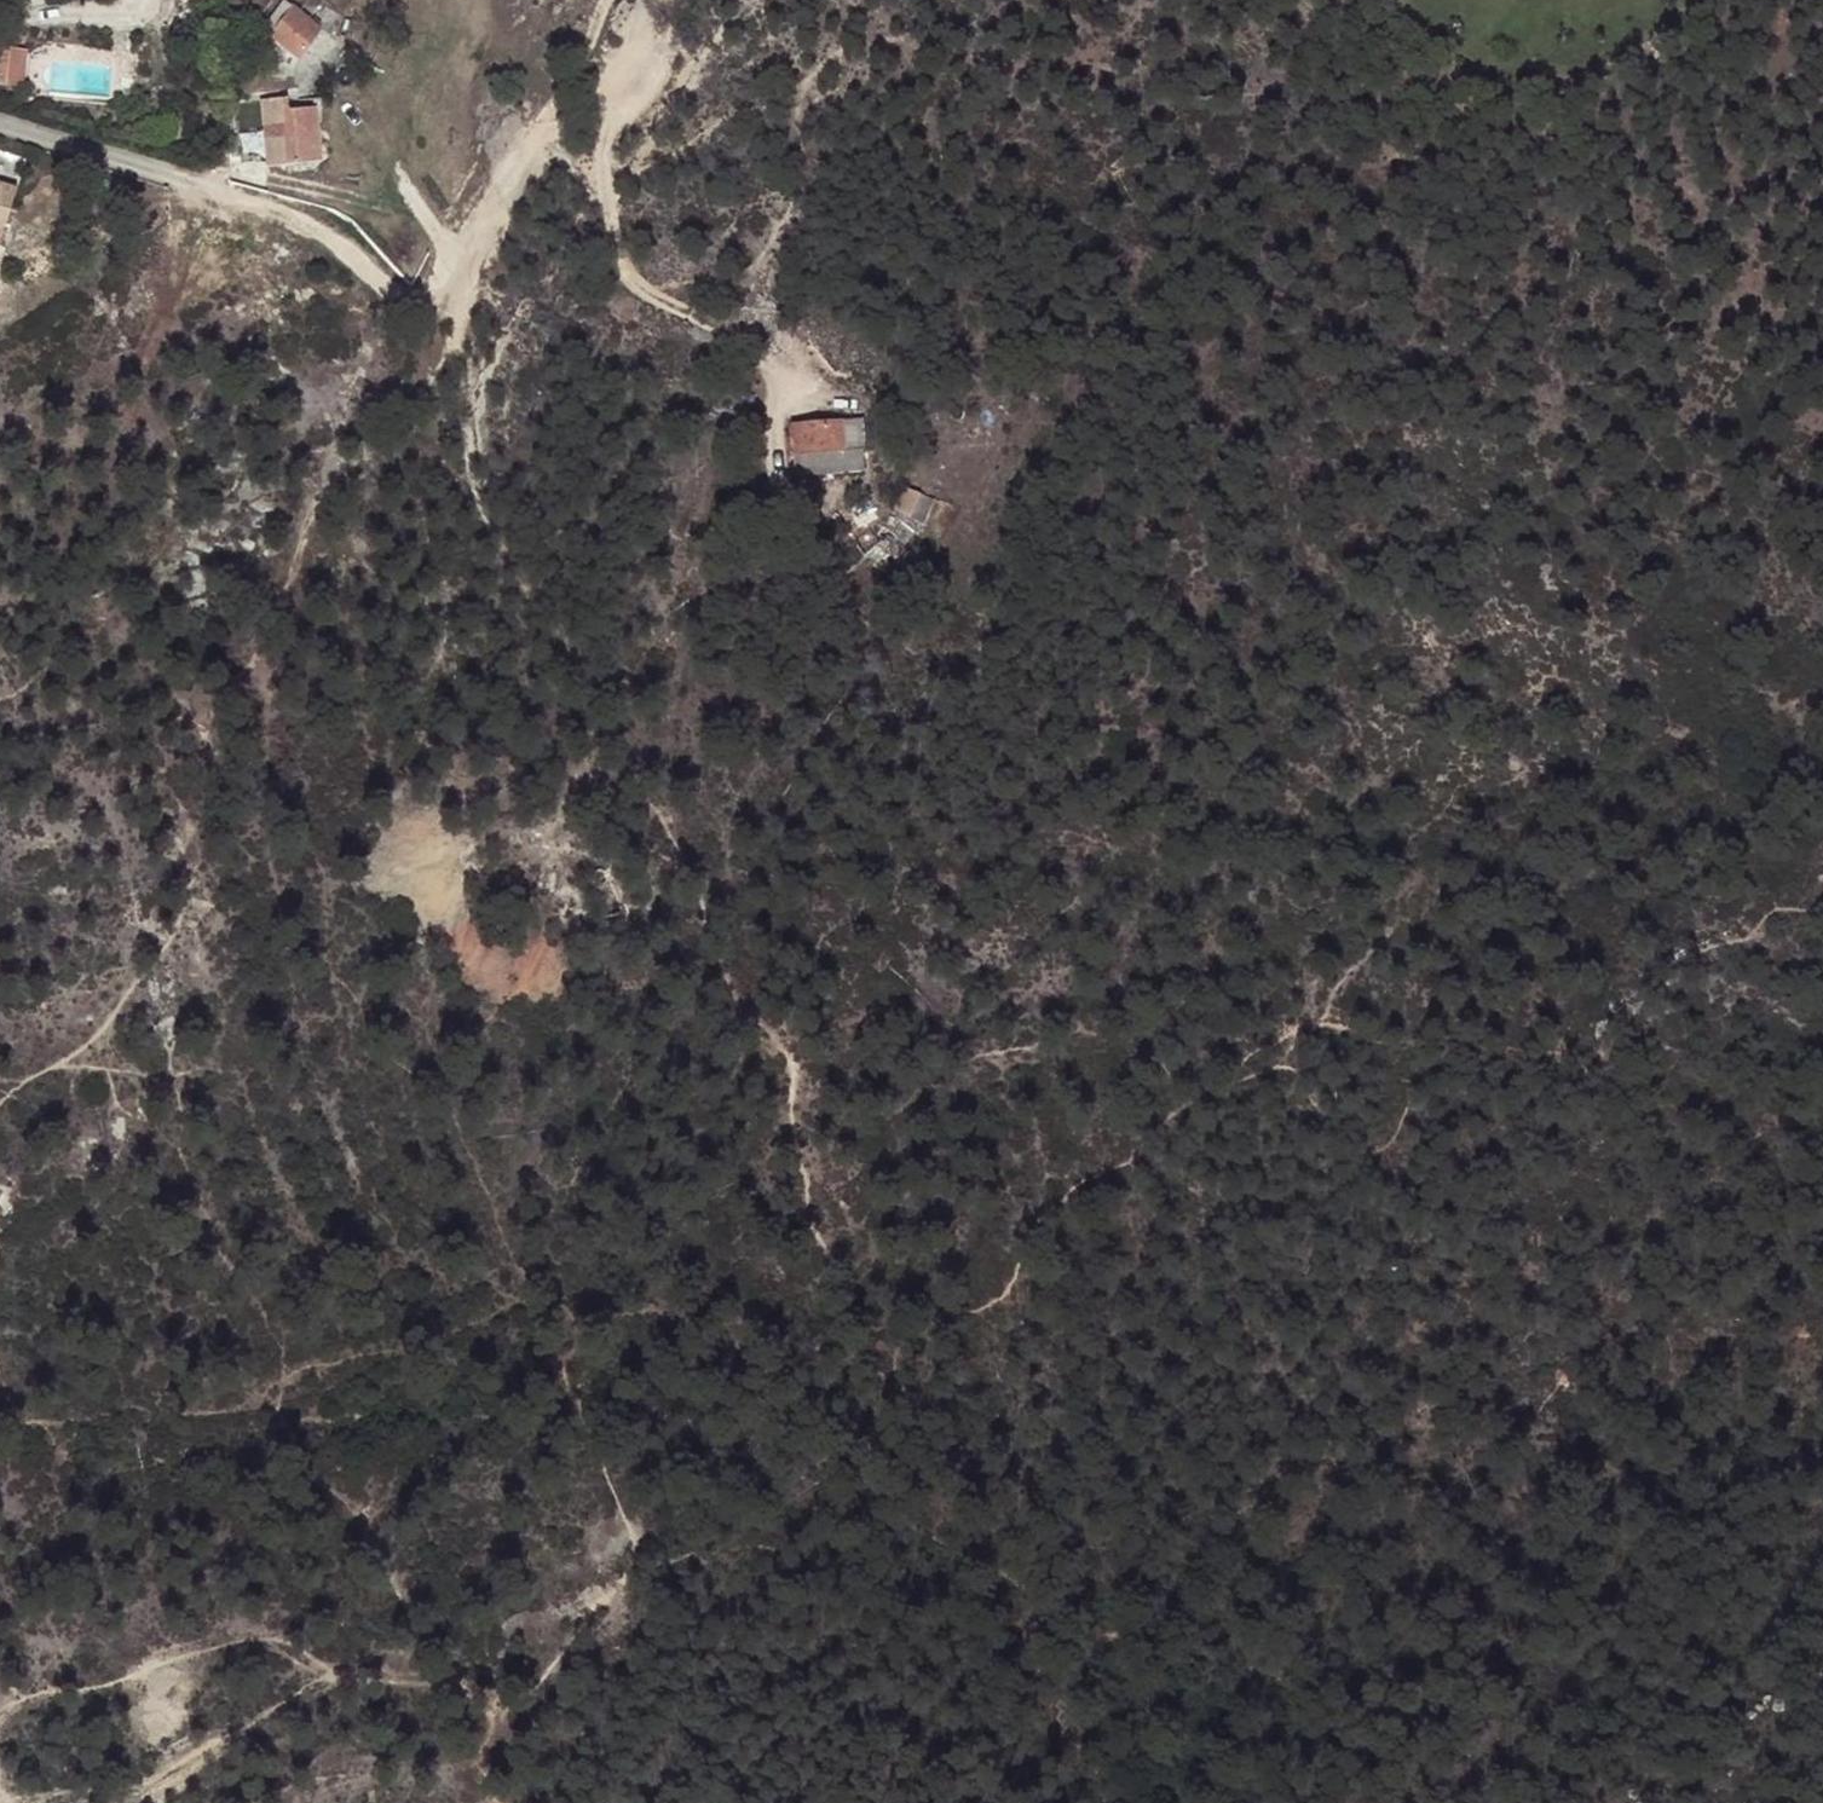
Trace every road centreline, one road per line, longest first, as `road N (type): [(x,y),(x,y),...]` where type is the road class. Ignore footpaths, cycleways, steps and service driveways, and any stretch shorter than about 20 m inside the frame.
road 1 (residential): [(0,127),(282,213),(423,302),(446,287),(535,139)]
road 2 (track): [(604,204),(600,160),(608,124),(674,9)]
road 3 (track): [(606,0),(535,139)]

